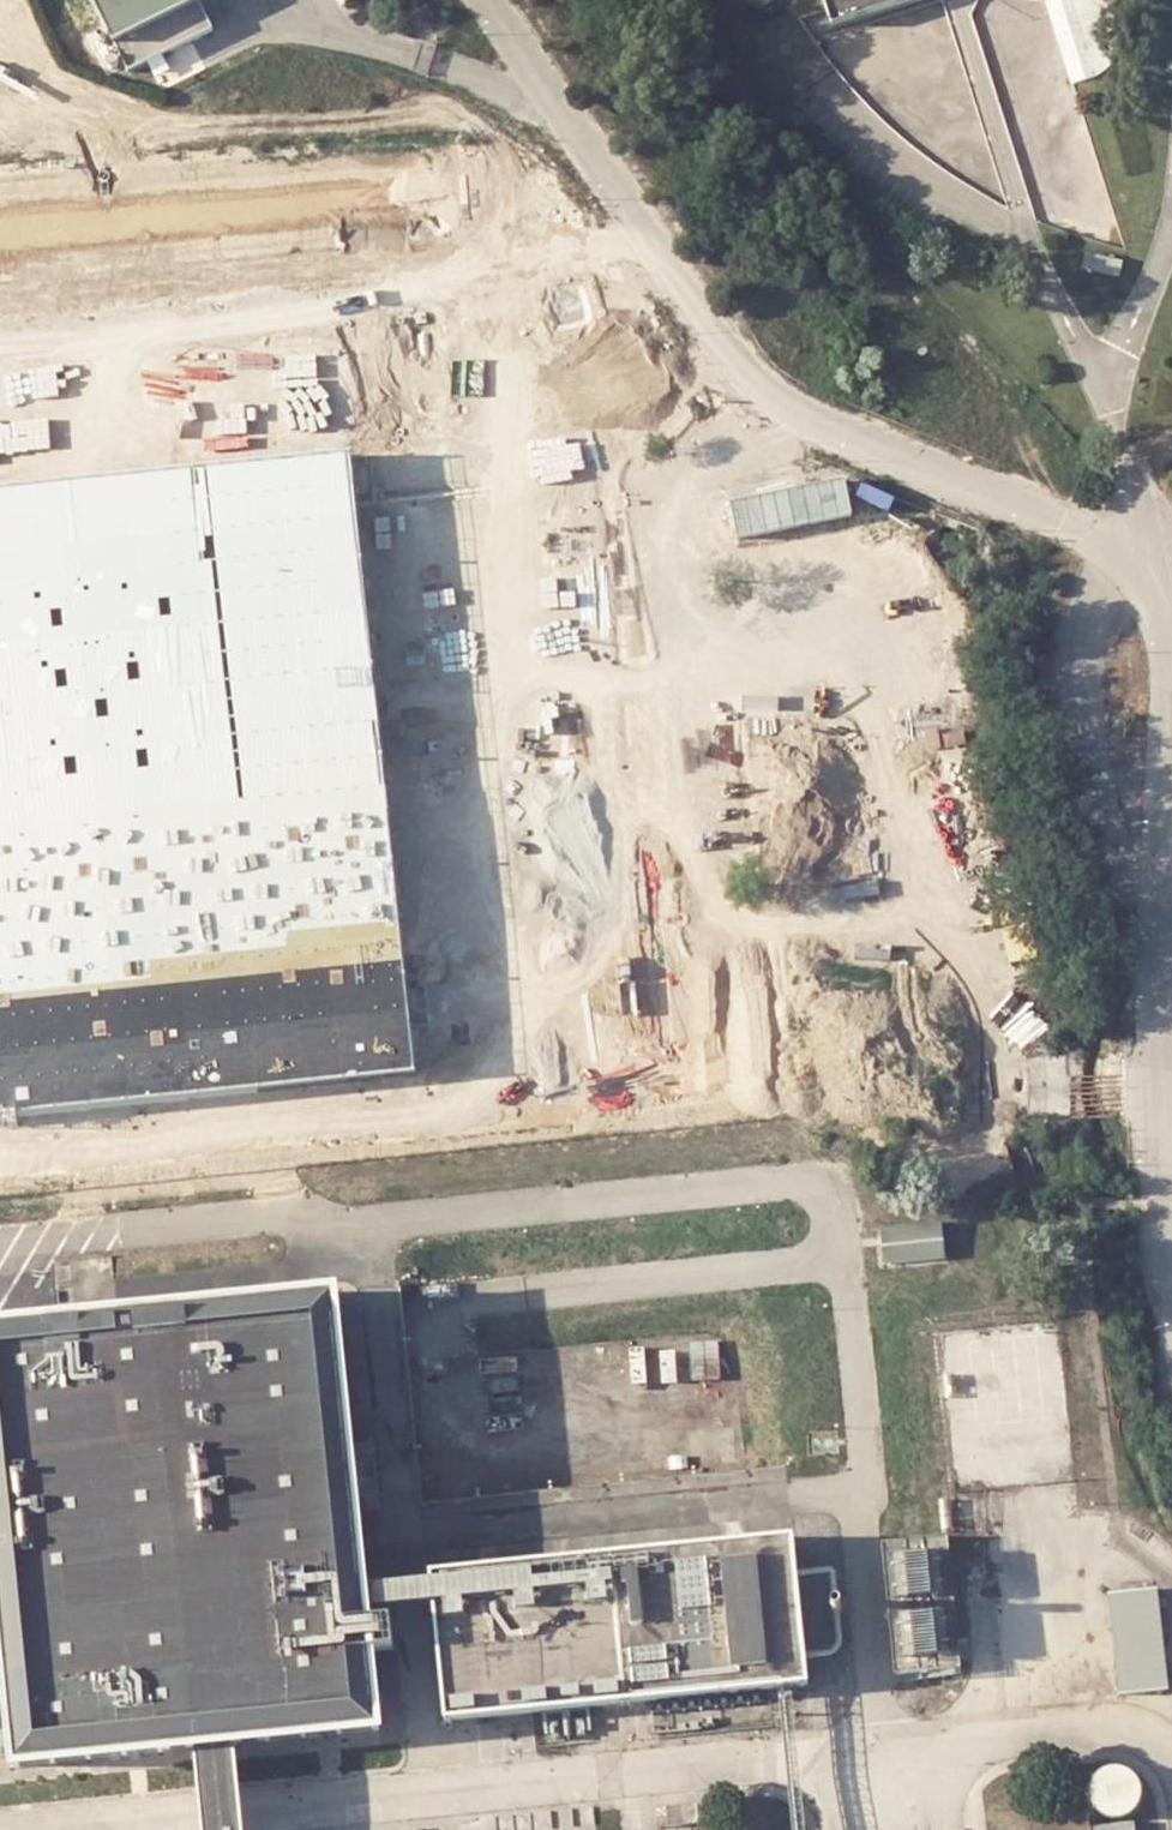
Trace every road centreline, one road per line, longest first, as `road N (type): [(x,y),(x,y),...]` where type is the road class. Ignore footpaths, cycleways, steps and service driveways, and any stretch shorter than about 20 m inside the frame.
road 1 (unclassified): [(480,0),(756,382),(797,415),(1103,539),(1155,589),(1170,663),(1155,1167),(1171,1305)]

